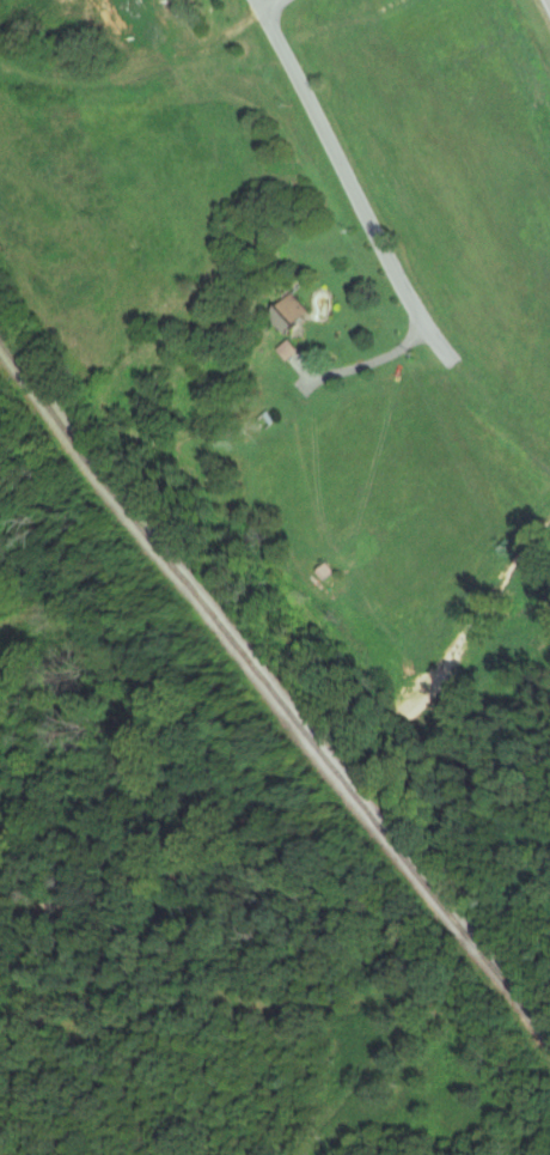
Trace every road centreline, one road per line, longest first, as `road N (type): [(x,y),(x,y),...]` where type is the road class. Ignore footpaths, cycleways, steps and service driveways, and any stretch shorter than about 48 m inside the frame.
road 1 (residential): [(262,6),(411,306),(451,359)]

